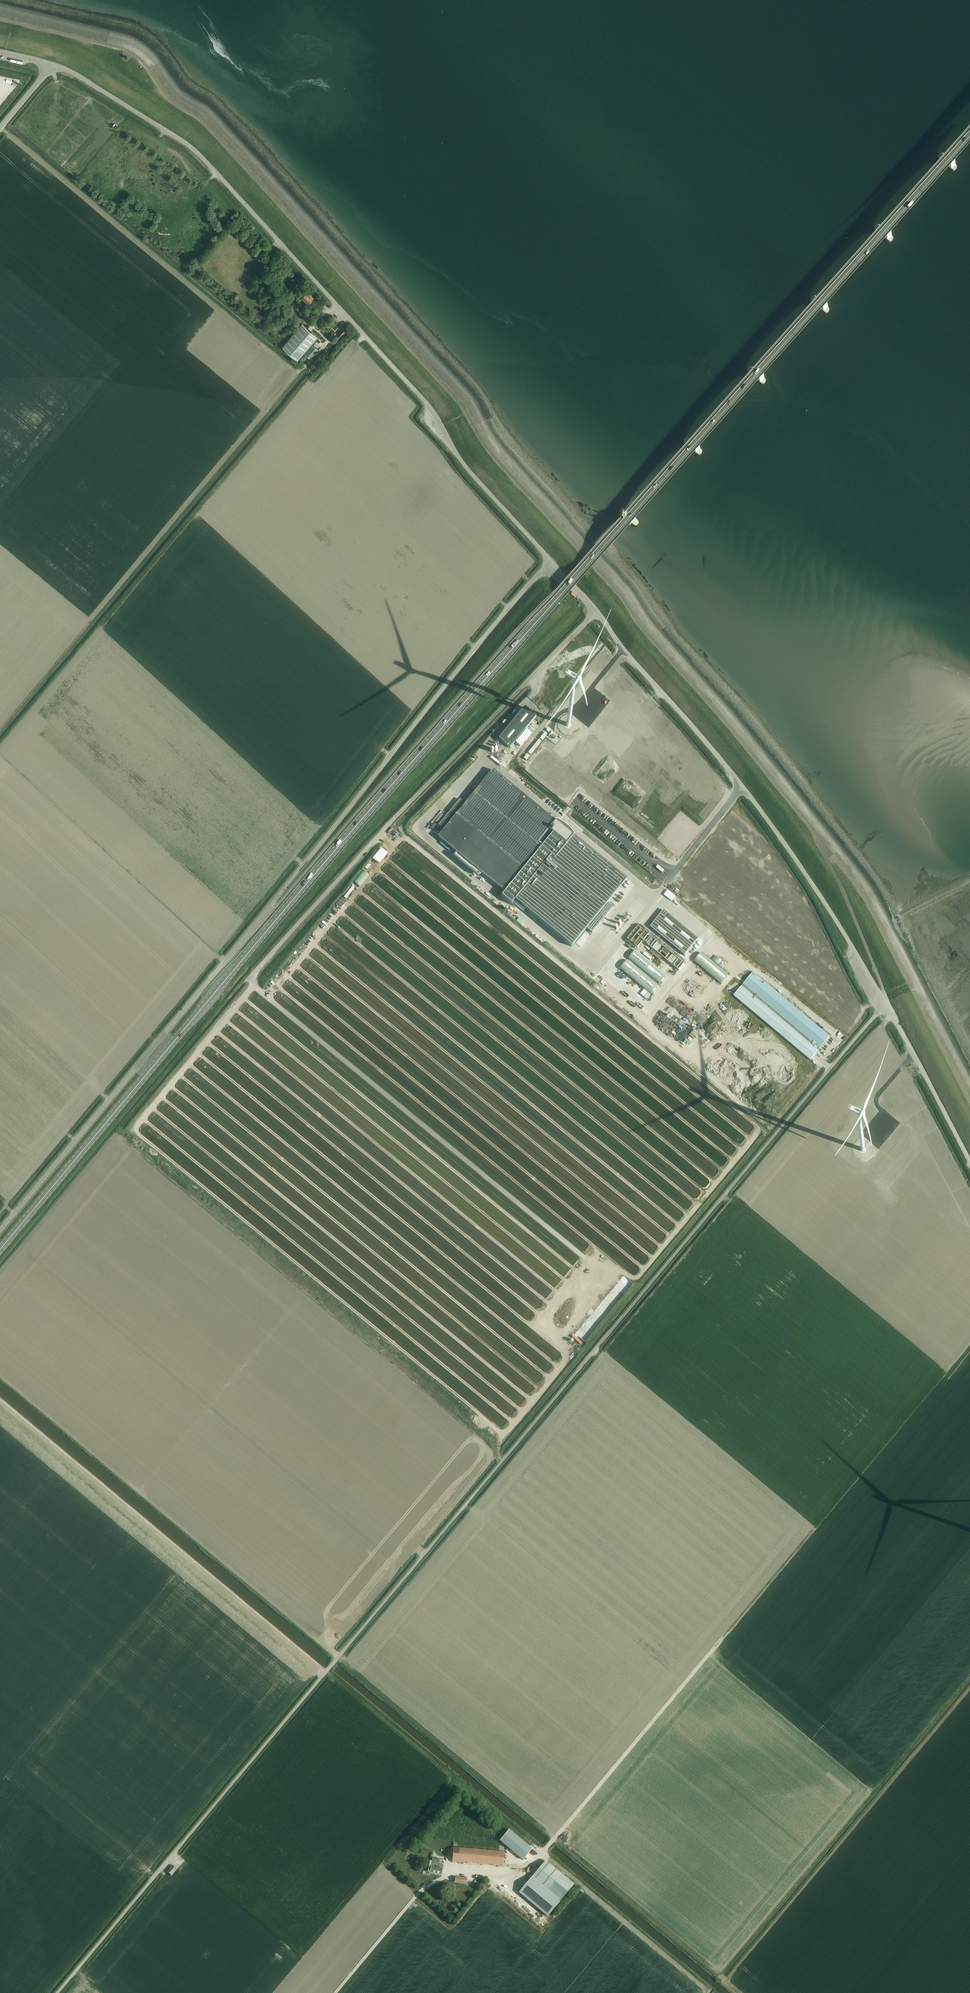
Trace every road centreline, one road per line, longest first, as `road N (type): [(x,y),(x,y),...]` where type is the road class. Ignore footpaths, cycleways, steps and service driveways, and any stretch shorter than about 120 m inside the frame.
road 1 (primary): [(0,1250),(399,776),(969,128)]
road 2 (unclassified): [(57,1992),(886,1006)]
road 3 (unclassified): [(0,1231),(550,563)]
road 4 (unclassified): [(550,563),(473,477),(427,404),(192,148),(51,66)]
road 5 (unclassified): [(886,1006),(746,793),(550,563)]
road 6 (track): [(540,1855),(814,1528)]
road 7 (unclassified): [(969,1166),(886,1006)]
road 8 (unclassified): [(335,1992),(418,1893),(442,1878)]

